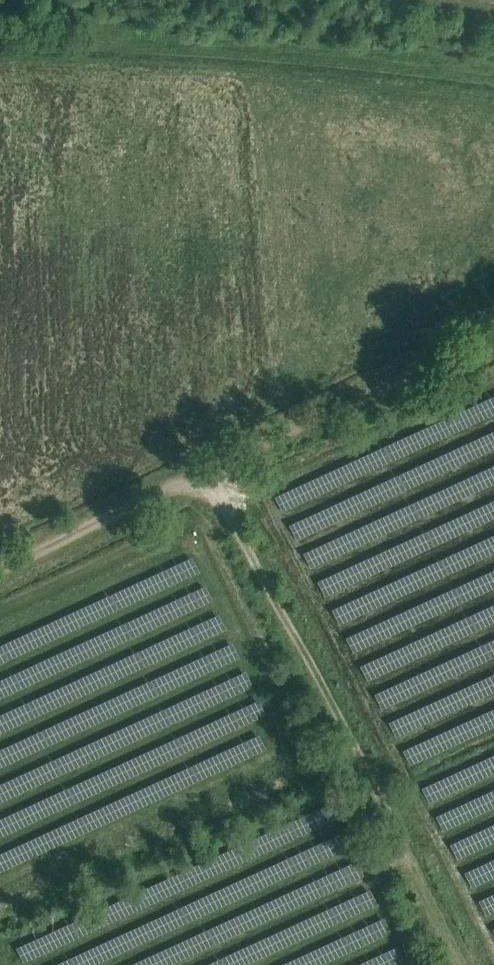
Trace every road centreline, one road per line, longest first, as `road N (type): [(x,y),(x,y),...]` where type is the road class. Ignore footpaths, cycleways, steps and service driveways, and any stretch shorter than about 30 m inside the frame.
road 1 (track): [(211,473),(457,964)]
road 2 (track): [(0,570),(493,345)]

